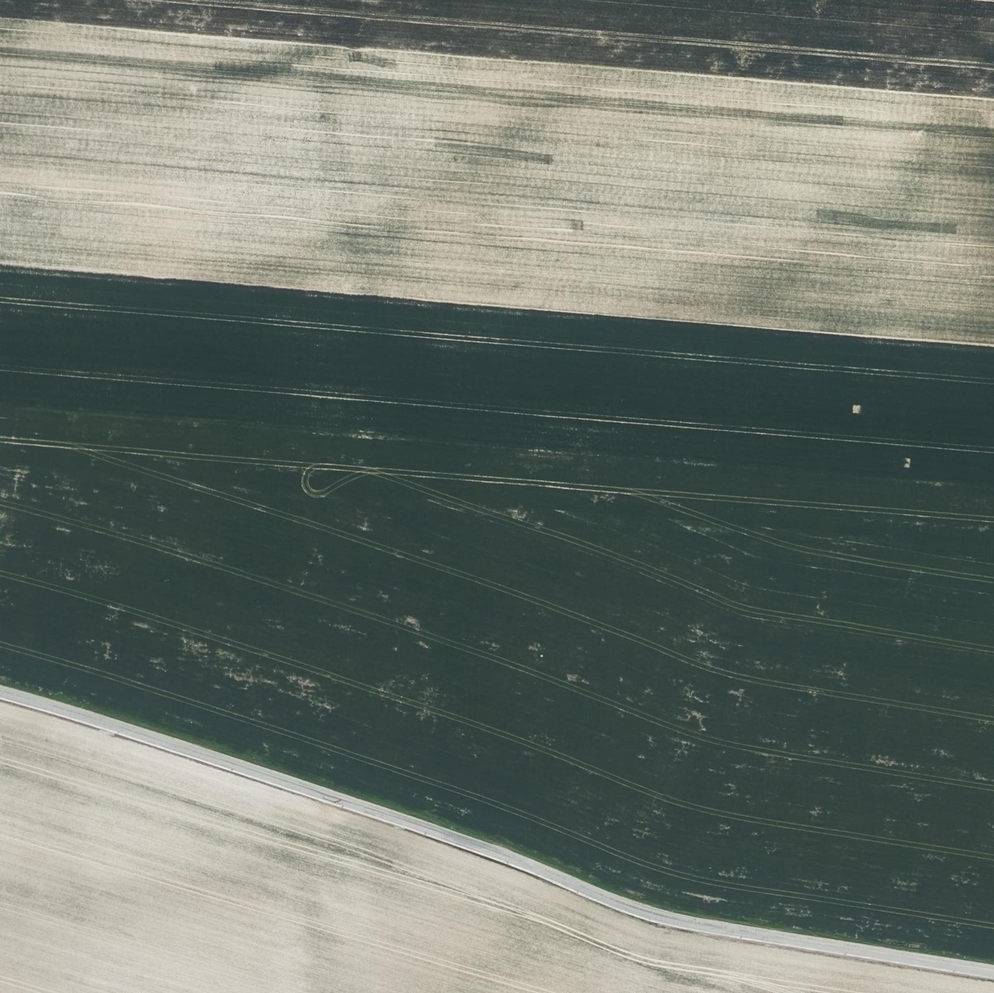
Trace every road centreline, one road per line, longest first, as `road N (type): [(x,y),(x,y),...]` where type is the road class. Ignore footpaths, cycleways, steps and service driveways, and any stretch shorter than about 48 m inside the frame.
road 1 (tertiary): [(993,972),(653,918),(135,728),(0,692)]

